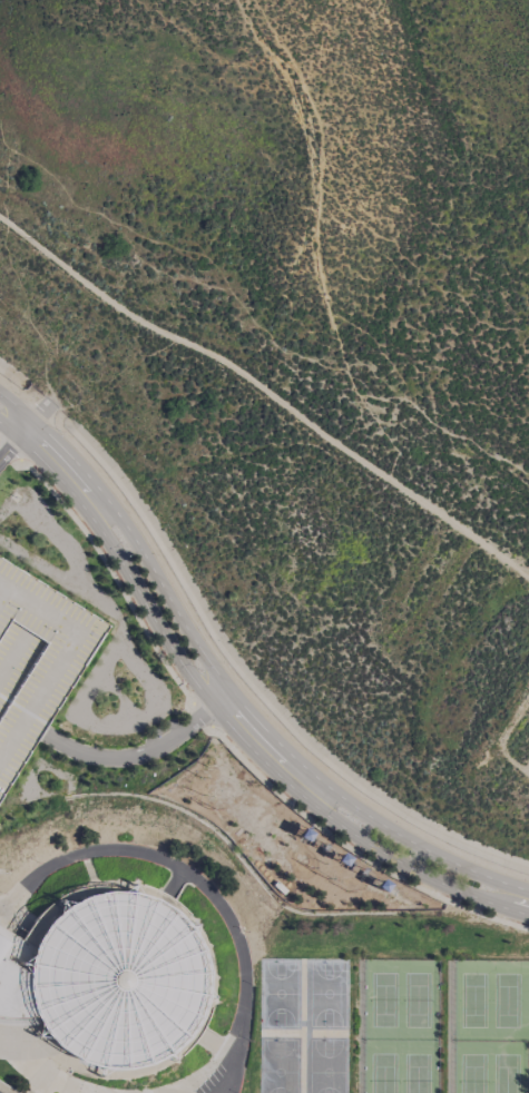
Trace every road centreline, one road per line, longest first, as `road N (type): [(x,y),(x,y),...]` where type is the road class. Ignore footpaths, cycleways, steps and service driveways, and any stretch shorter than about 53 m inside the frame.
road 1 (tertiary): [(528,892),(418,846),(281,748),(217,676),(89,476),(0,393)]
road 2 (tertiary): [(0,422),(92,516),(200,690),(267,766),(406,867),(528,916)]
road 3 (track): [(0,220),(70,275),(229,366),(342,453),(528,571)]

